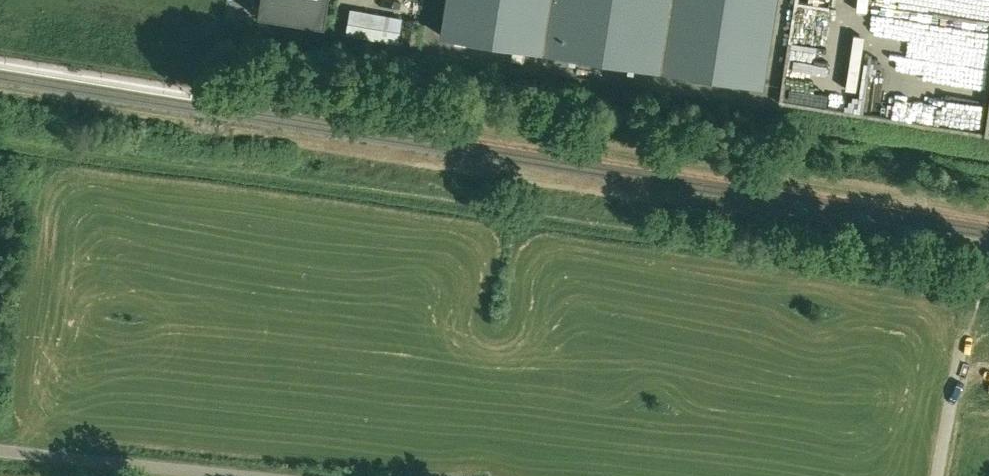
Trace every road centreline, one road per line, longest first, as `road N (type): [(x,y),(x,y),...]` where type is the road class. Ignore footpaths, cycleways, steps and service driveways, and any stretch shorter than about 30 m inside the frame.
road 1 (unclassified): [(235,475),(0,451)]
road 2 (track): [(988,275),(948,406),(938,475)]

